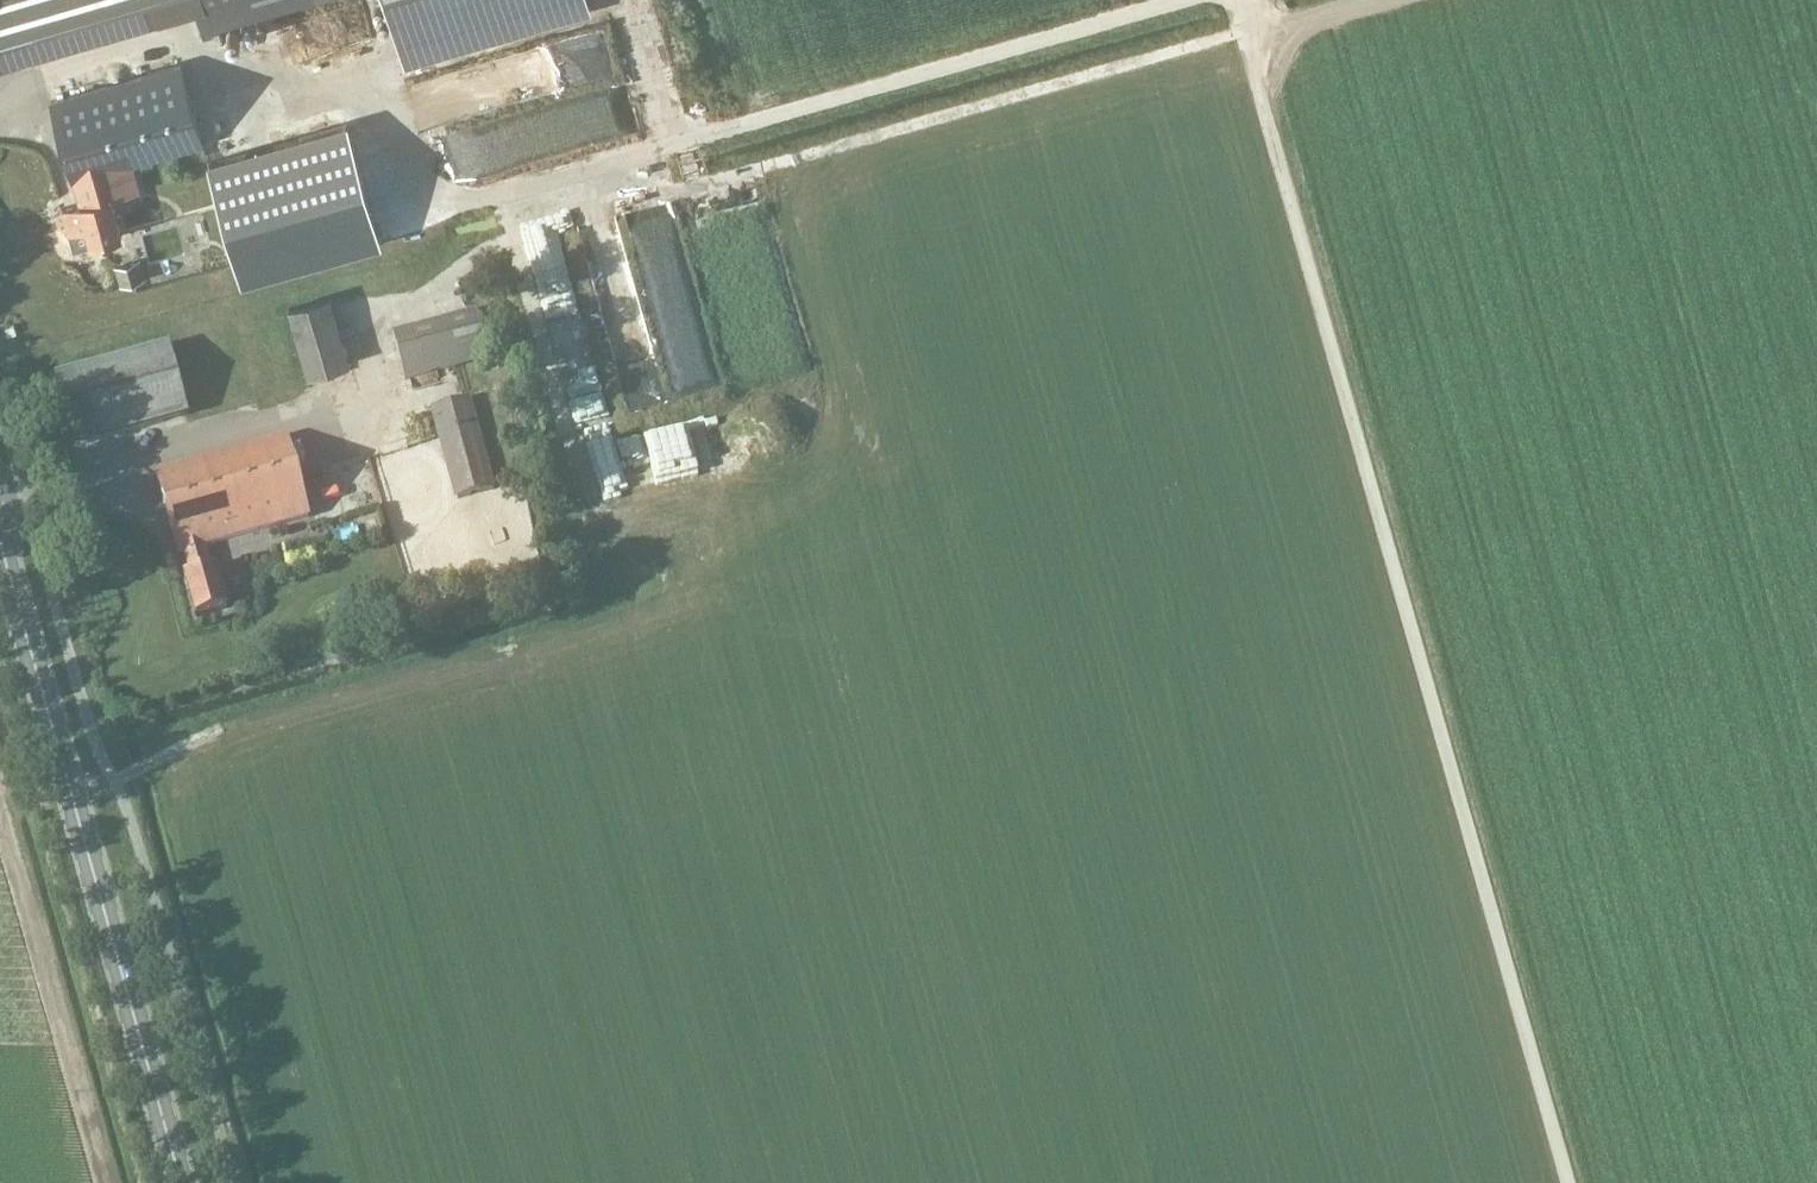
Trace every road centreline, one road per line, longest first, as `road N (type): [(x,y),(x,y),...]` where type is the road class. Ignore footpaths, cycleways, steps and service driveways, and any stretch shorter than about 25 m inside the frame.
road 1 (secondary): [(181,1182),(0,541)]

